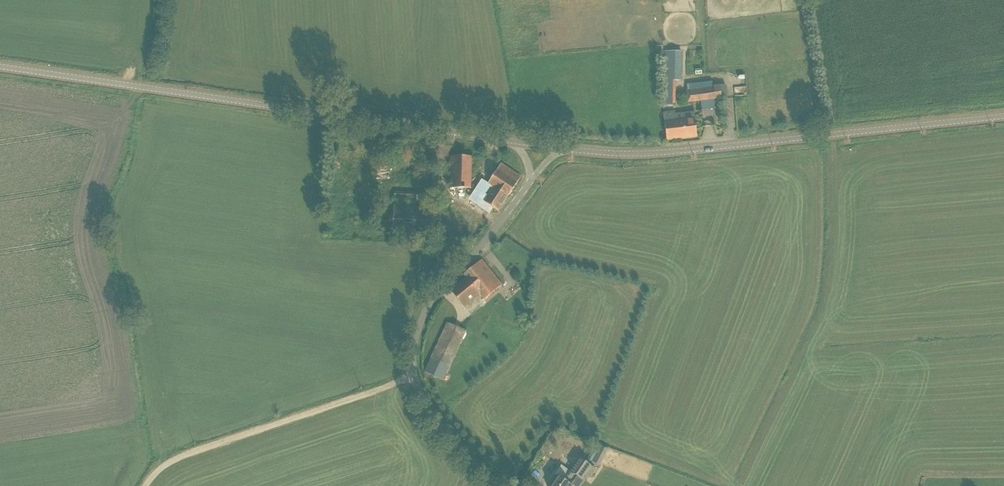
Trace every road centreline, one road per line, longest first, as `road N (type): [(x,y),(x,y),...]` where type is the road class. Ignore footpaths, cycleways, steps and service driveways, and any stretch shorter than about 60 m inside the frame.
road 1 (tertiary): [(515,142),(0,66)]
road 2 (tertiary): [(561,148),(656,153),(1003,116)]
road 3 (track): [(146,485),(185,452),(414,376)]
road 4 (unclassified): [(414,376),(414,347),(430,304),(531,181)]
road 5 (unclassified): [(414,376),(447,439),(501,485)]

